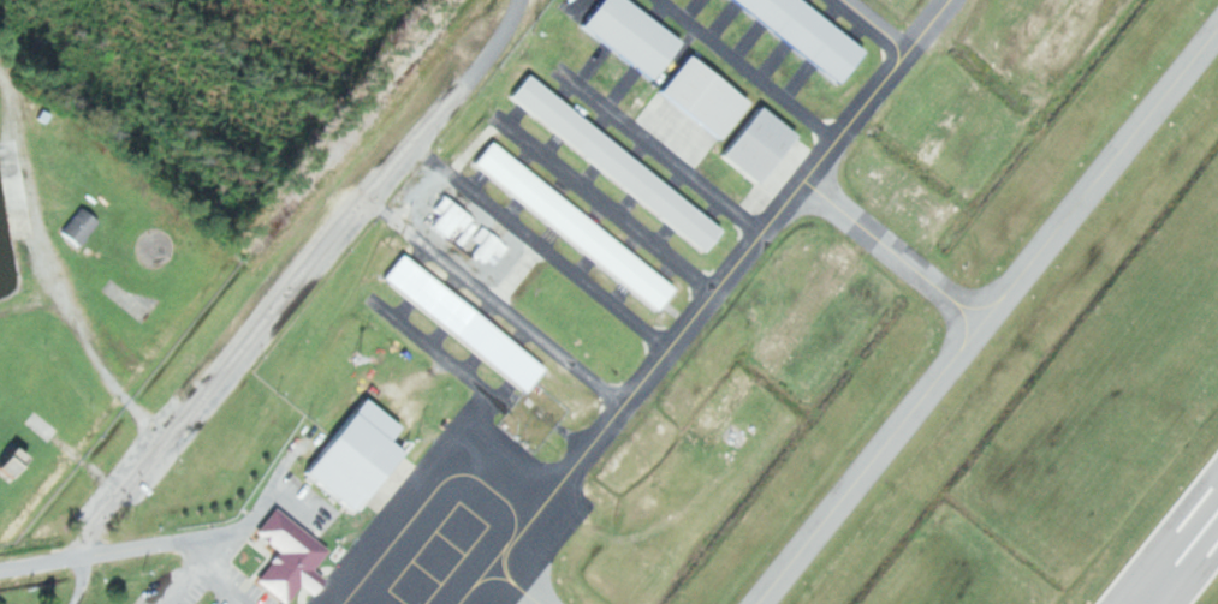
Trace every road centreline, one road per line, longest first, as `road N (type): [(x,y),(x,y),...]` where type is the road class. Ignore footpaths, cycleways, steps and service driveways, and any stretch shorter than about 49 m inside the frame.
road 1 (residential): [(0,567),(87,552),(457,74)]

